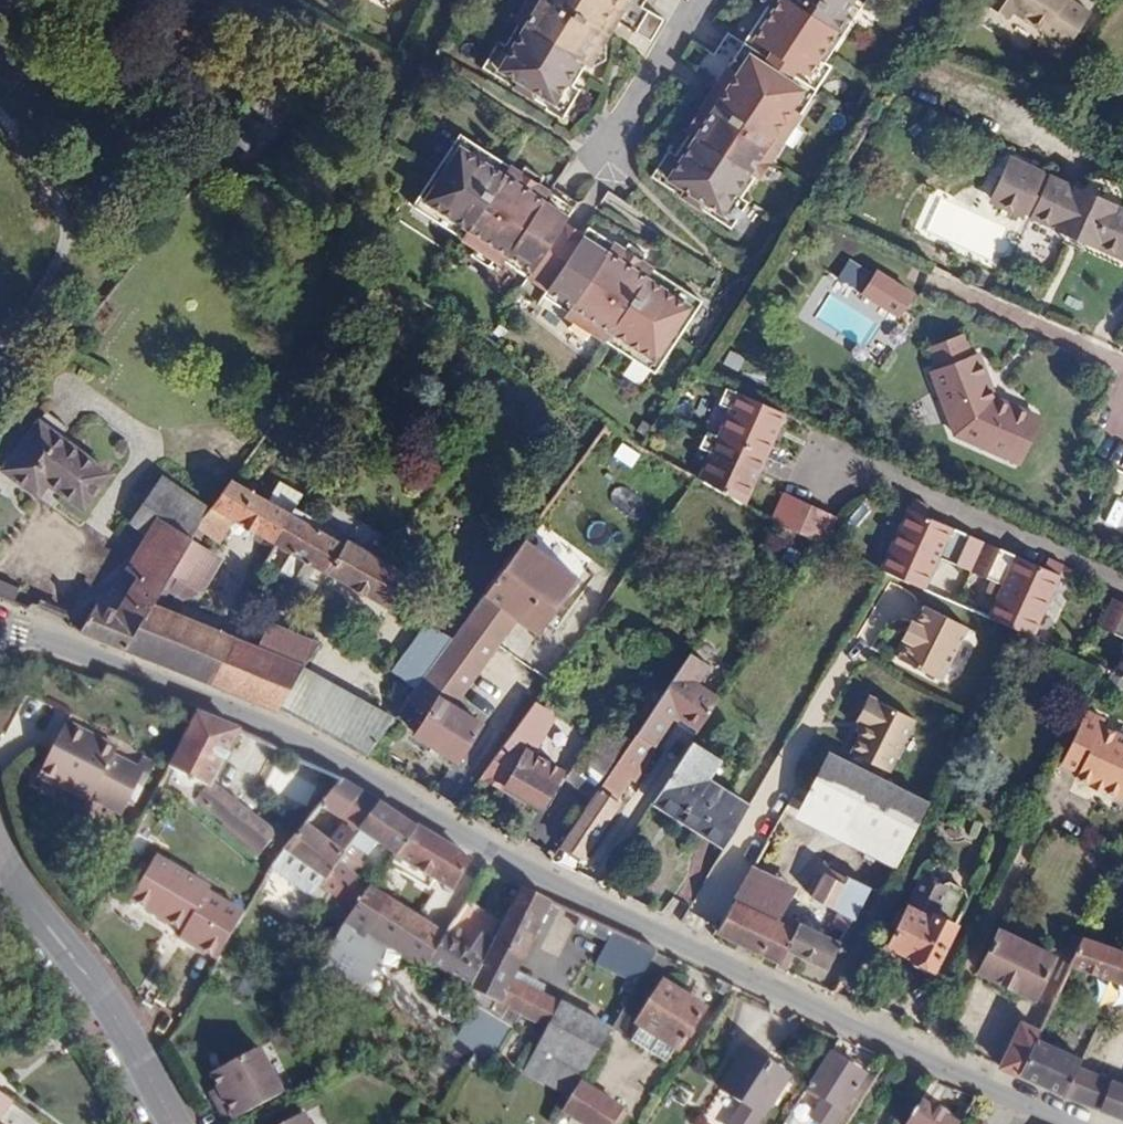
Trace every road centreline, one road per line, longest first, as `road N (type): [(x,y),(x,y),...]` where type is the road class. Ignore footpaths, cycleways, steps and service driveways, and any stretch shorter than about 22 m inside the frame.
road 1 (residential): [(1059,1123),(505,863),(283,728),(12,636)]
road 2 (residential): [(0,852),(7,874),(107,1006),(172,1123)]
road 3 (residential): [(1122,577),(842,449)]
road 4 (residential): [(1122,373),(938,287)]
road 5 (residential): [(702,0),(613,150)]

